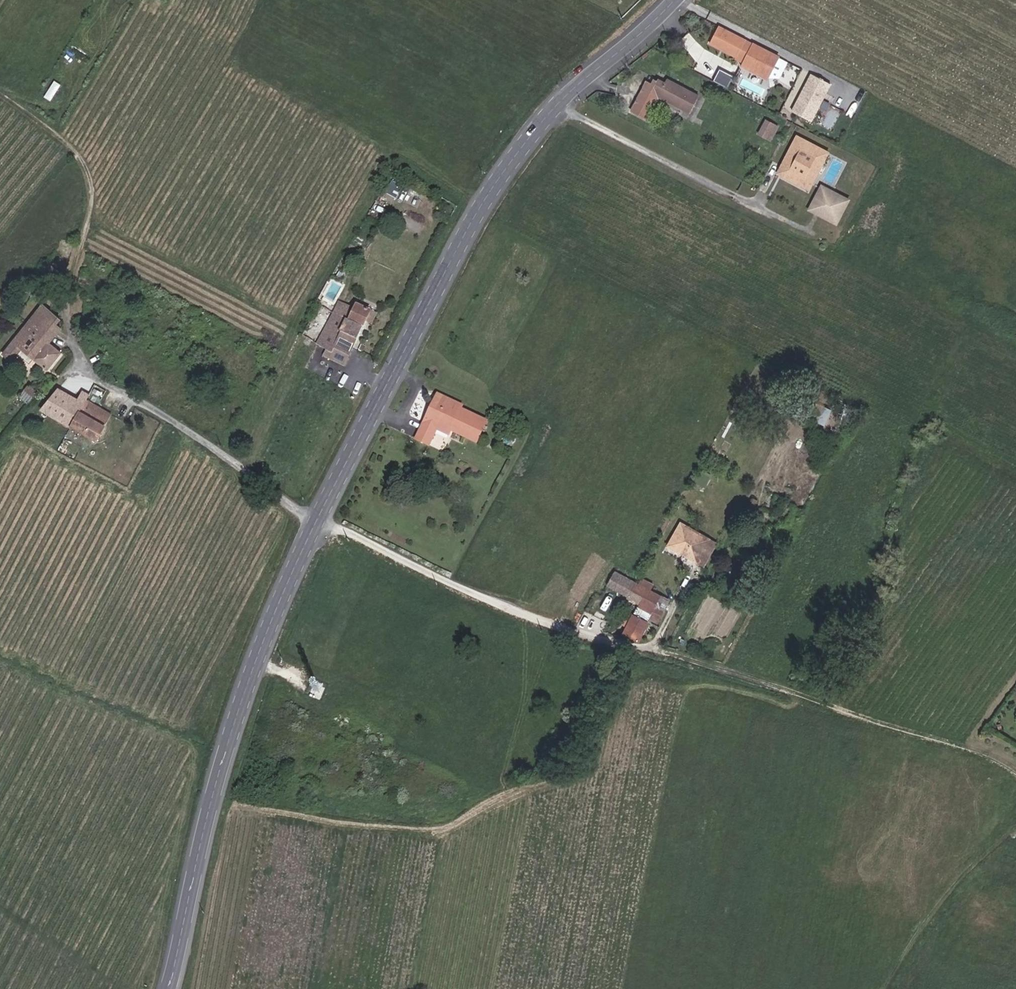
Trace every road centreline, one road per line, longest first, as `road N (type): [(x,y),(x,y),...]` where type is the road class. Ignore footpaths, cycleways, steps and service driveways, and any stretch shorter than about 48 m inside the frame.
road 1 (unclassified): [(319,519),(540,620),(705,664),(993,756),(1015,771)]
road 2 (secondary): [(319,519),(462,240),(529,137),(566,94),(675,0)]
road 3 (secondary): [(169,988),(225,754),(319,519)]
road 4 (unclassified): [(78,259),(75,361),(319,519)]
road 5 (track): [(0,91),(79,149),(95,197),(78,259)]
road 6 (track): [(1015,828),(893,988)]

